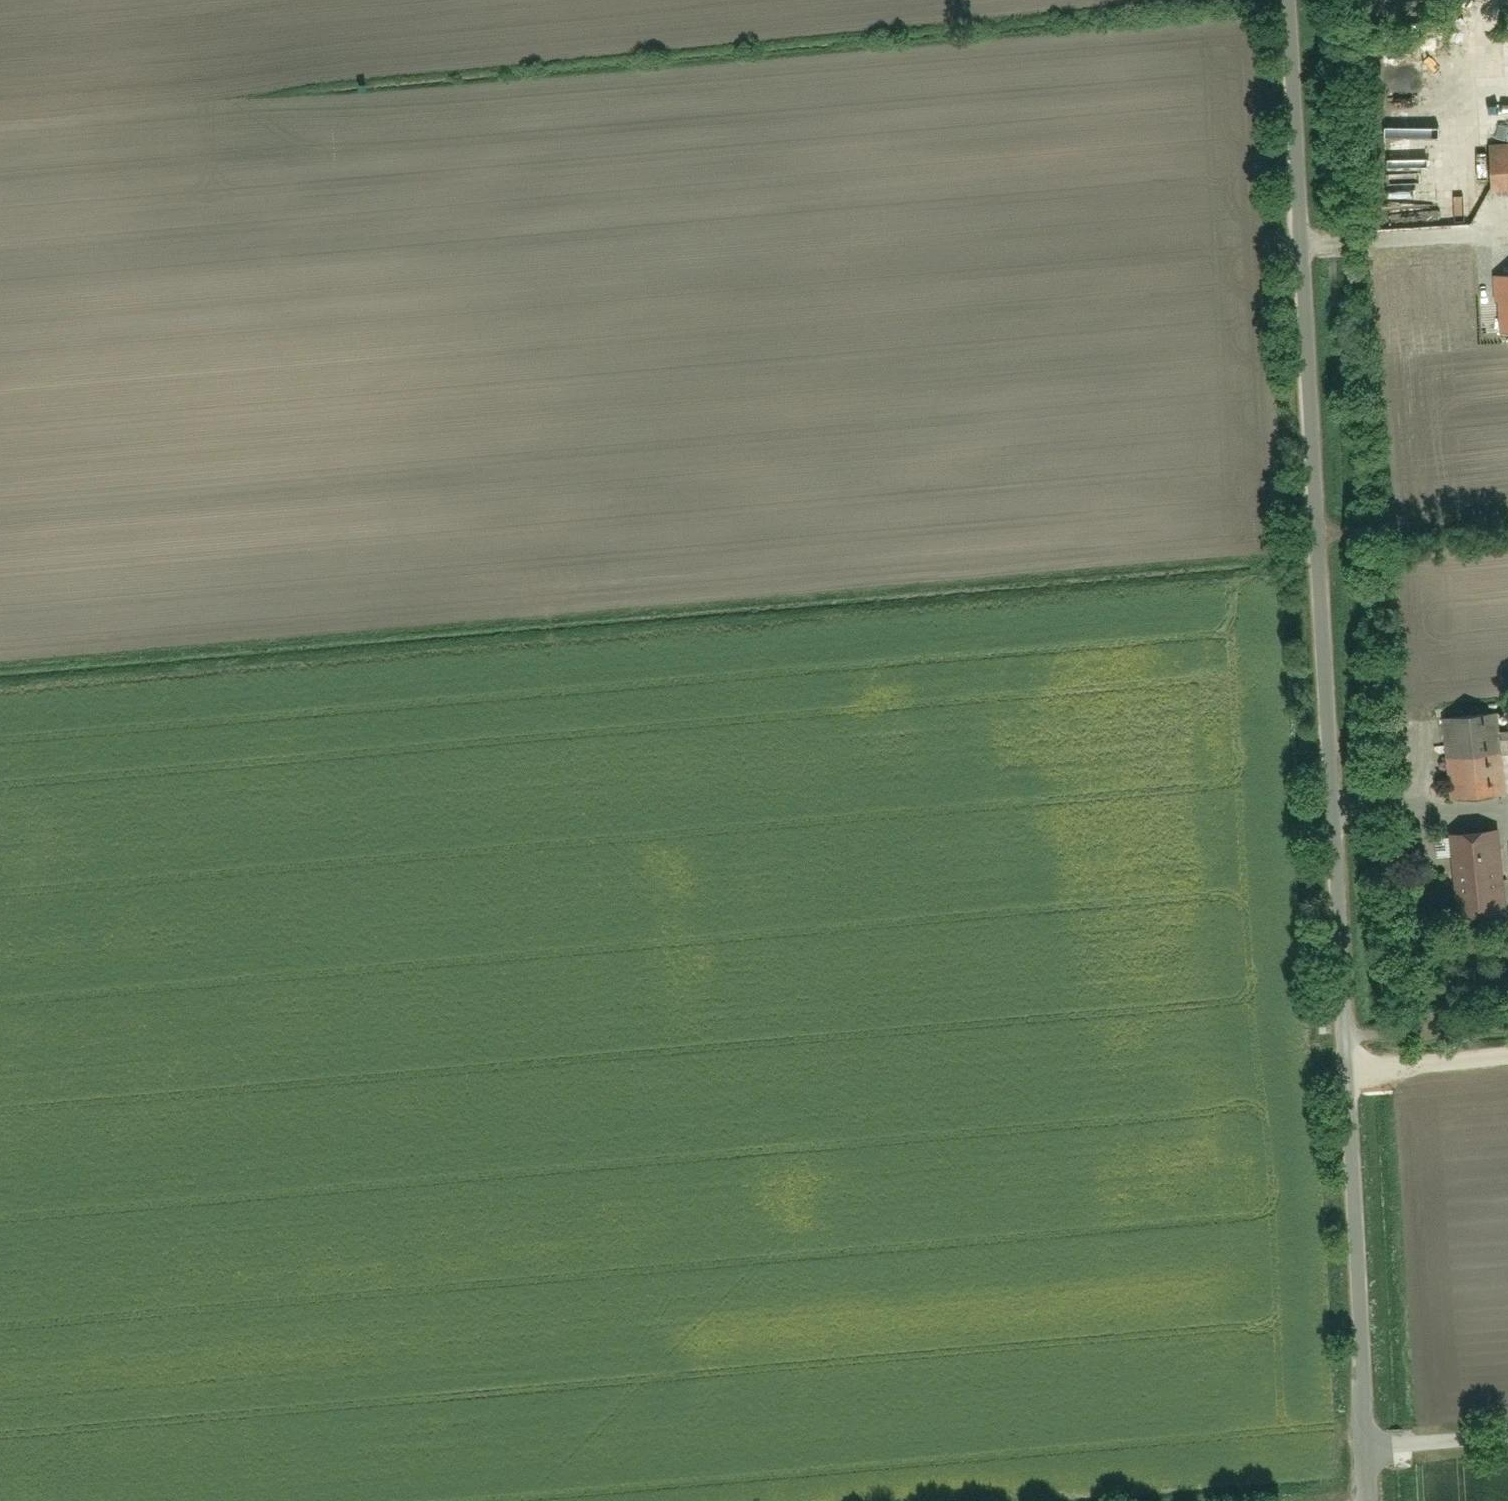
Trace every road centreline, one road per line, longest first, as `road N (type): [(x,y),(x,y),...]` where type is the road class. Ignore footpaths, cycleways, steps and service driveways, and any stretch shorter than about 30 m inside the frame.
road 1 (unclassified): [(1289,0),(1373,1500)]

